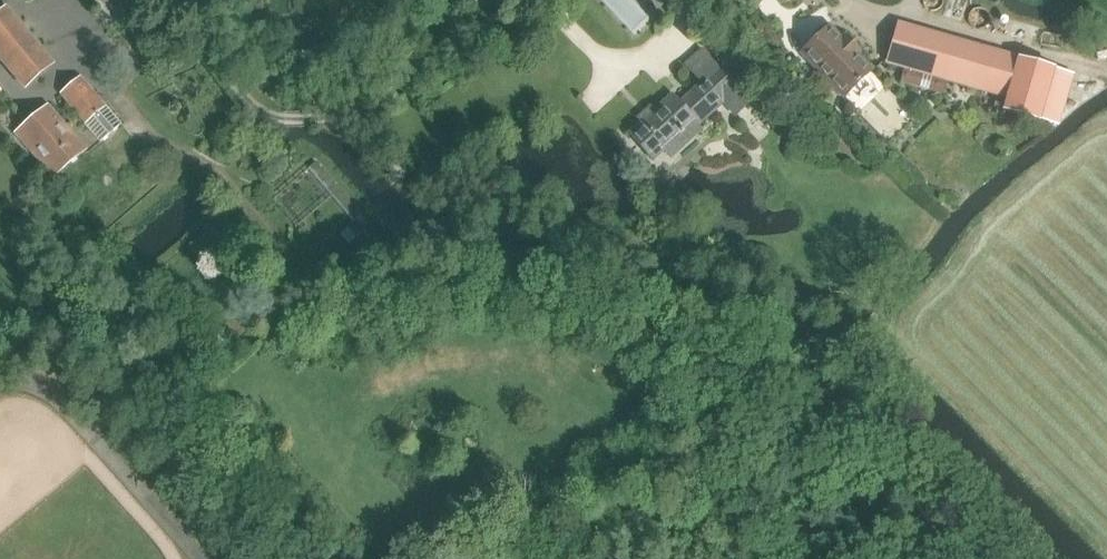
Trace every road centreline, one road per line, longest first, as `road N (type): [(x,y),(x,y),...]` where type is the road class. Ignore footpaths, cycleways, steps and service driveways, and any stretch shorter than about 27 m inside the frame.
road 1 (track): [(89,50),(118,99),(160,143),(219,170),(319,284),(336,286),(396,240),(478,268),(764,318),(815,346),(1028,558)]

